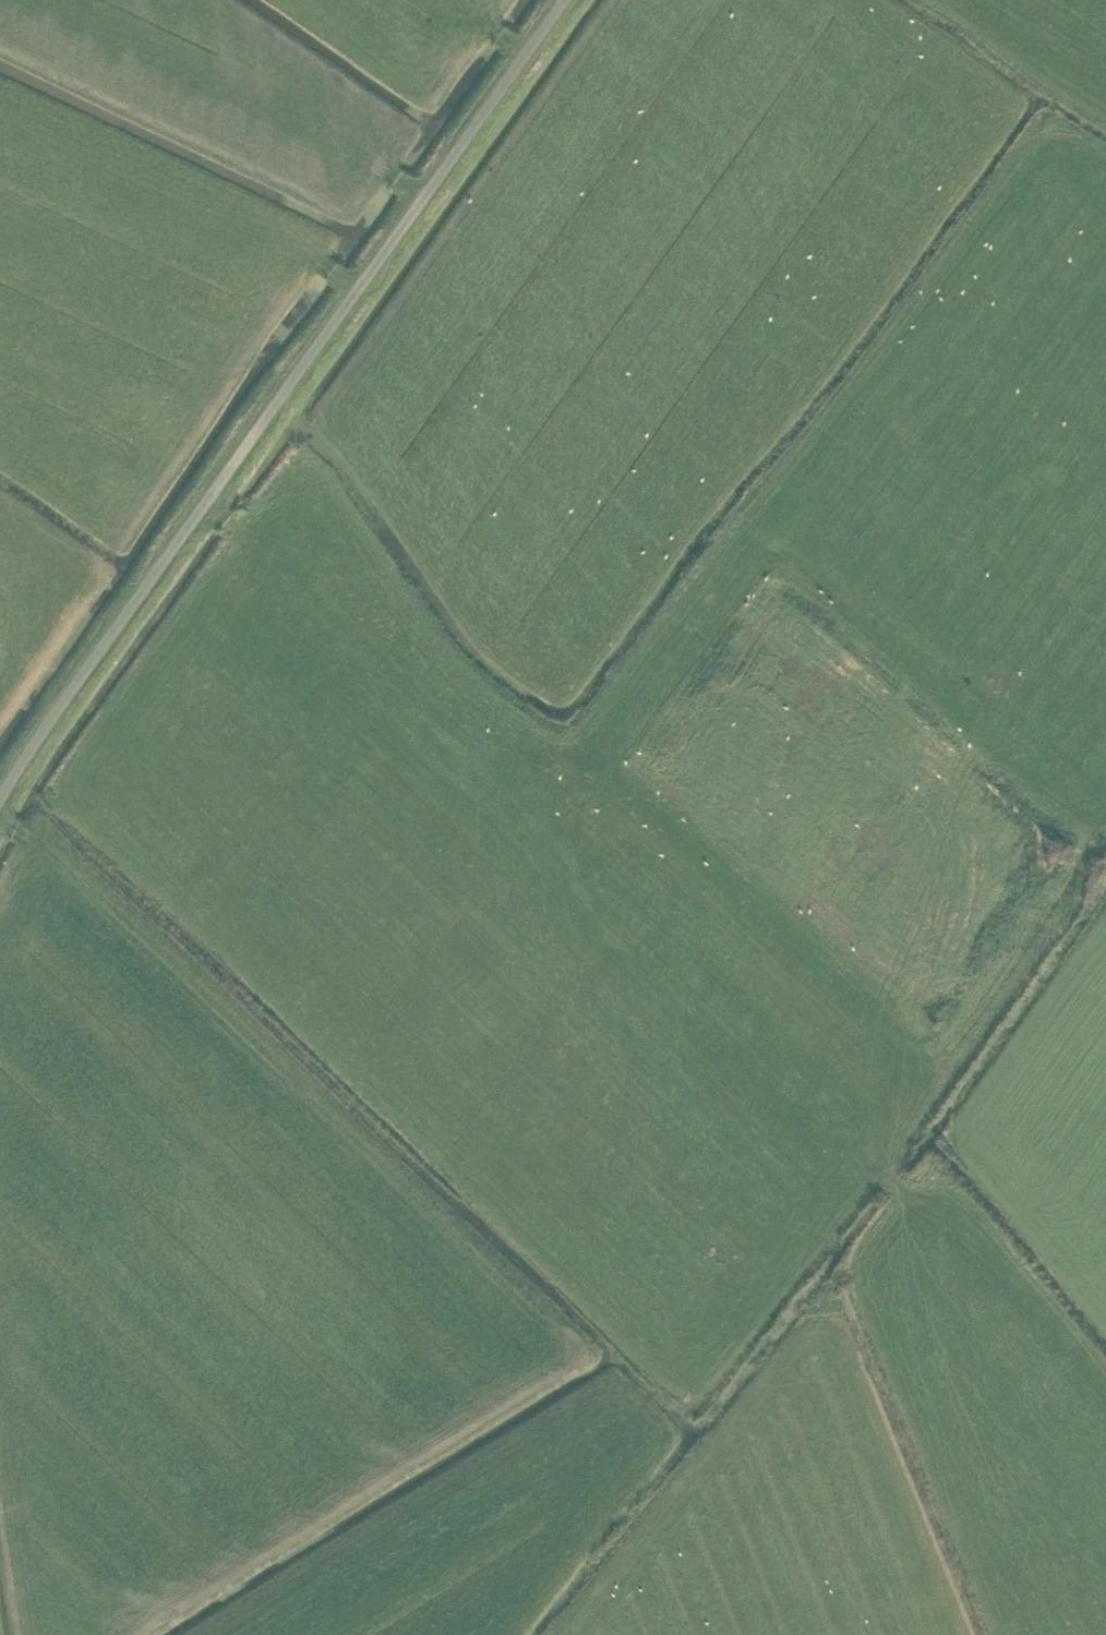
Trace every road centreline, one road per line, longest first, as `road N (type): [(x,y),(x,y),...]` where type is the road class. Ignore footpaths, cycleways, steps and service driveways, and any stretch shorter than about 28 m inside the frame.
road 1 (unclassified): [(0,801),(566,0)]

